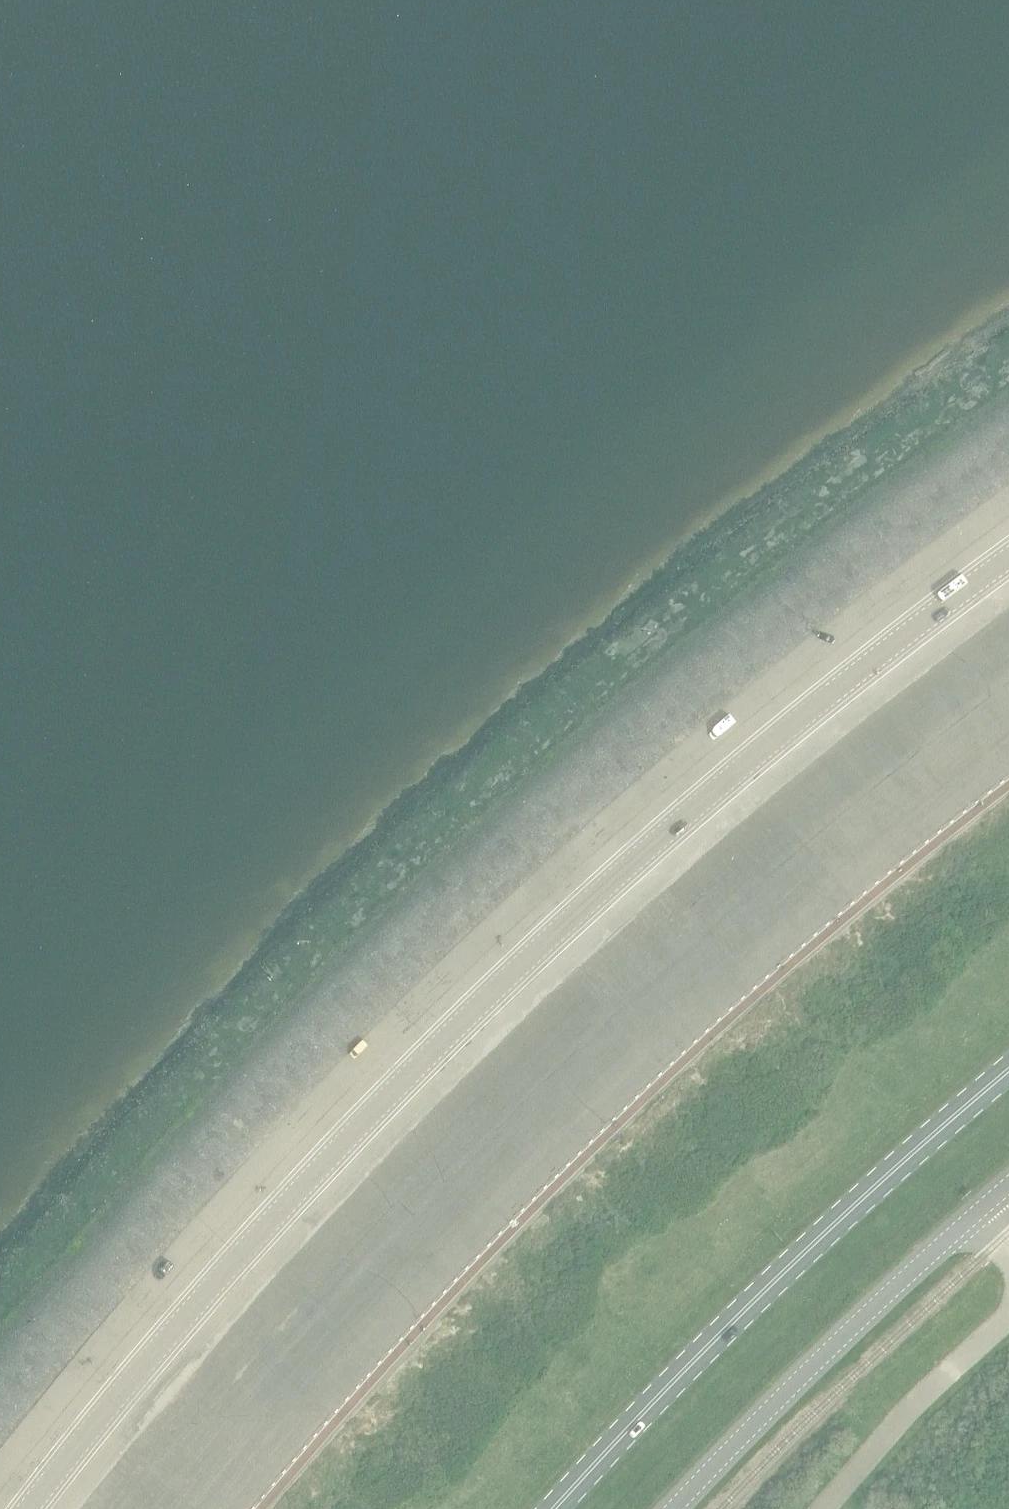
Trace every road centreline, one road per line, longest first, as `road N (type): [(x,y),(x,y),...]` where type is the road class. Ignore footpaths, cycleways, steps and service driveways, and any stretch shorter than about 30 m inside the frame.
road 1 (unclassified): [(30,1508),(231,1267),(483,1000),(849,677),(1008,558)]
road 2 (primary): [(552,1508),(633,1416),(1008,1069)]
road 3 (tertiary): [(672,1508),(894,1287),(1008,1184)]

